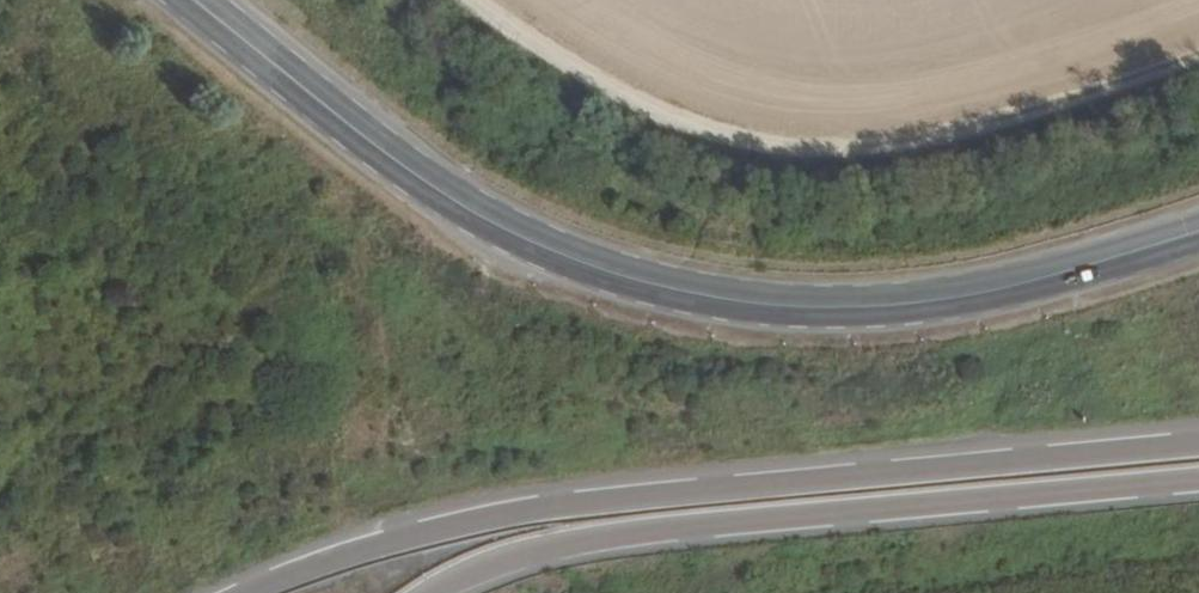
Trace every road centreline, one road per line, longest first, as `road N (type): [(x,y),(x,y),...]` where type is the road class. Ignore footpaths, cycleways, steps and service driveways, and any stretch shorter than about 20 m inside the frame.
road 1 (tertiary): [(1198,233),(950,299),(836,307),(723,303),(587,270),(497,225),(408,170),(197,0)]
road 2 (trunk): [(1198,445),(1032,466),(698,487),(447,519),(223,592)]
road 3 (track): [(1198,85),(954,163),(860,178),(770,170),(710,159),(616,109),(455,0)]
road 4 (trunk): [(419,592),(439,575),(601,533),(1198,476)]

